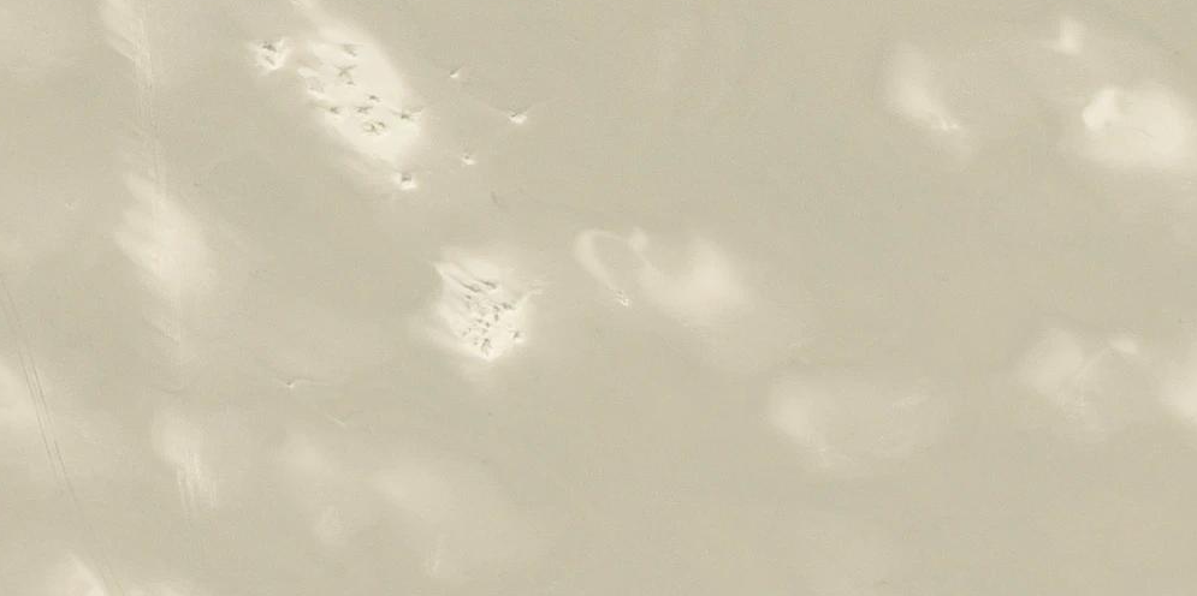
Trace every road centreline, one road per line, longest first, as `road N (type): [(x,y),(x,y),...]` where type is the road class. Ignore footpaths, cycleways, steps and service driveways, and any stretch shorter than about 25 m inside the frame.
road 1 (track): [(890,595),(854,0)]

